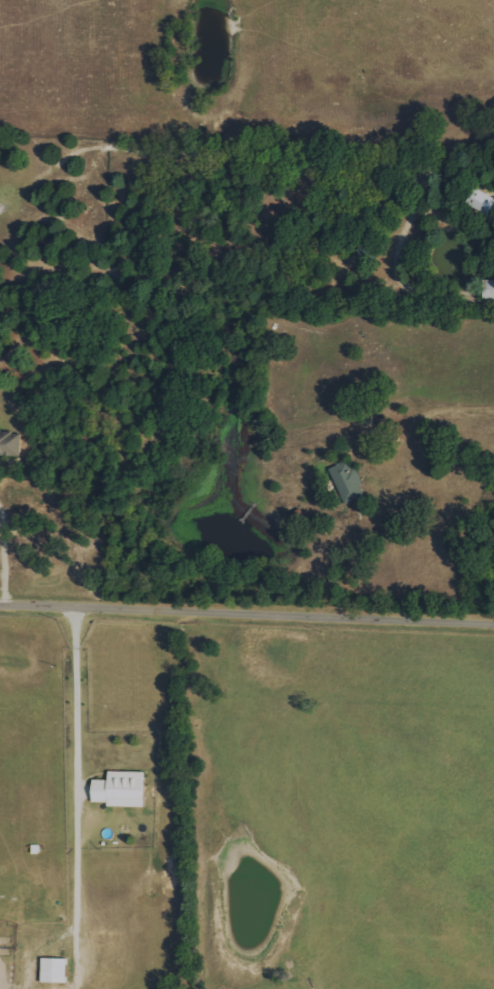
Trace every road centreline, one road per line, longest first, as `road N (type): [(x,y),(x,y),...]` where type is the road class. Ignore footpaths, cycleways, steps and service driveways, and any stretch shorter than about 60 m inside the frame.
road 1 (residential): [(493,622),(0,597)]

